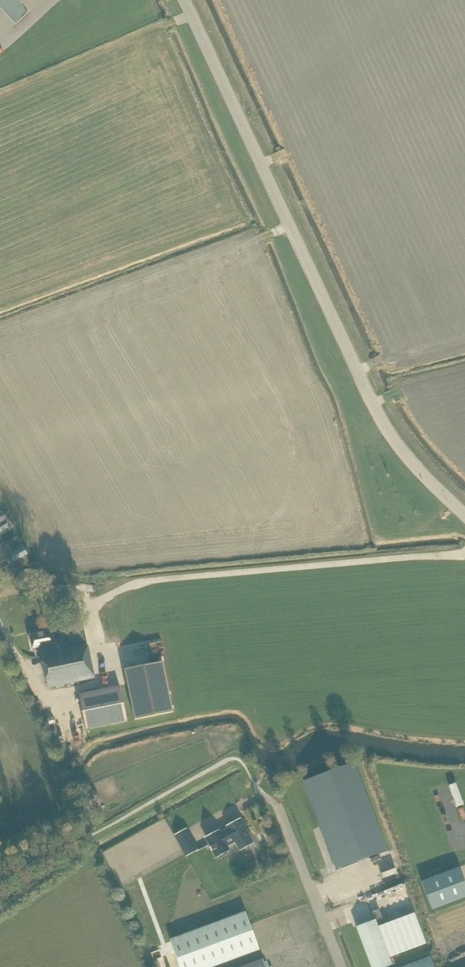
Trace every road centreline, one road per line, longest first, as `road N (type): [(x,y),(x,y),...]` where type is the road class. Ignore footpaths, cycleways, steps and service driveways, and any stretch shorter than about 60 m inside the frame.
road 1 (secondary): [(184,0),(377,414),(464,515)]
road 2 (track): [(0,597),(54,587),(89,604),(139,581),(464,554)]
road 3 (unclassified): [(342,966),(276,806),(260,795)]

